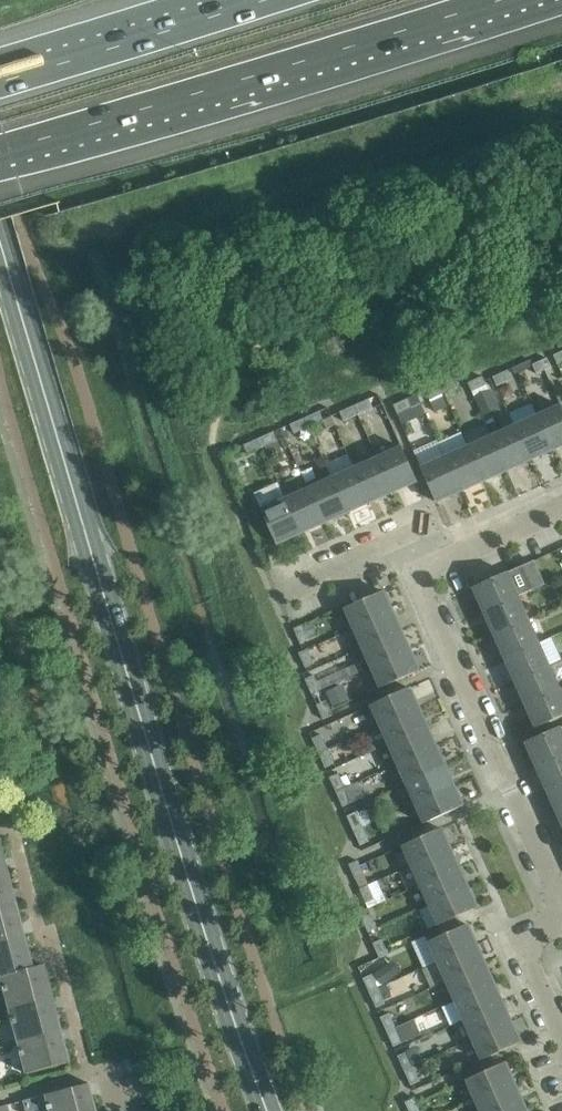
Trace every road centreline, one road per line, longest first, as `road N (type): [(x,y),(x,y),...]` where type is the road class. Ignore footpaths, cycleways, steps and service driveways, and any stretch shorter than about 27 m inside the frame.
road 1 (secondary): [(268,1110),(0,252)]
road 2 (motorway): [(0,154),(489,0)]
road 3 (residential): [(556,913),(422,578)]
road 4 (motorway): [(268,0),(0,82)]
road 5 (residential): [(561,1034),(514,929),(556,913)]
road 6 (residential): [(561,510),(422,578)]

